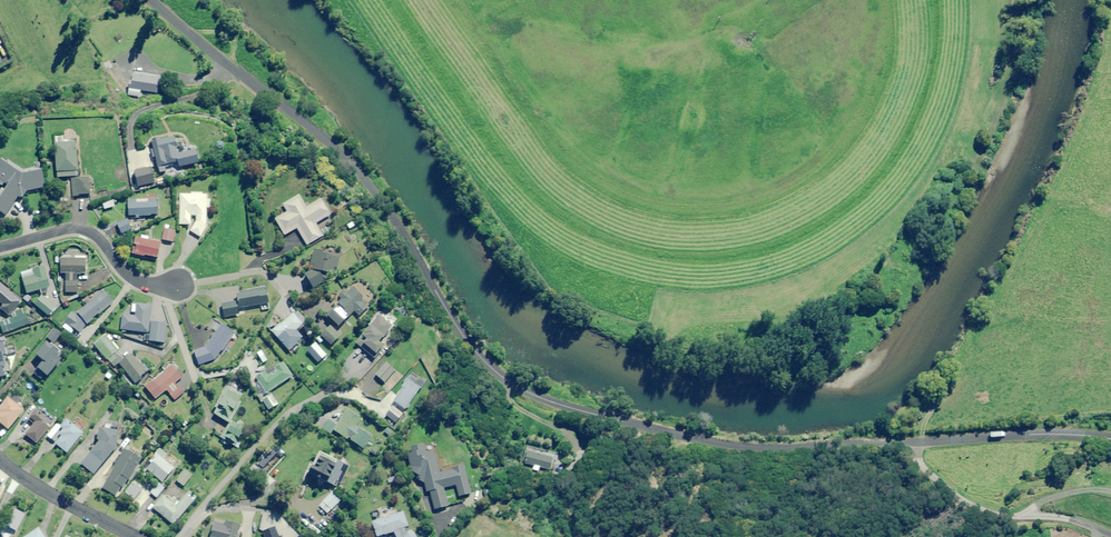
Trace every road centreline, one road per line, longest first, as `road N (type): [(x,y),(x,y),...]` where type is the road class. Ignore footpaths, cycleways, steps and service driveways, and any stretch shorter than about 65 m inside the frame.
road 1 (residential): [(925,440),(783,445),(717,438),(579,403),(524,378),(490,349),(352,155),(163,0)]
road 2 (residential): [(925,440),(947,473),(993,508),(1110,535)]
road 3 (residential): [(176,283),(132,276),(83,229),(0,246)]
road 4 (residential): [(1110,435),(925,440)]
road 5 (residential): [(136,536),(0,460)]

